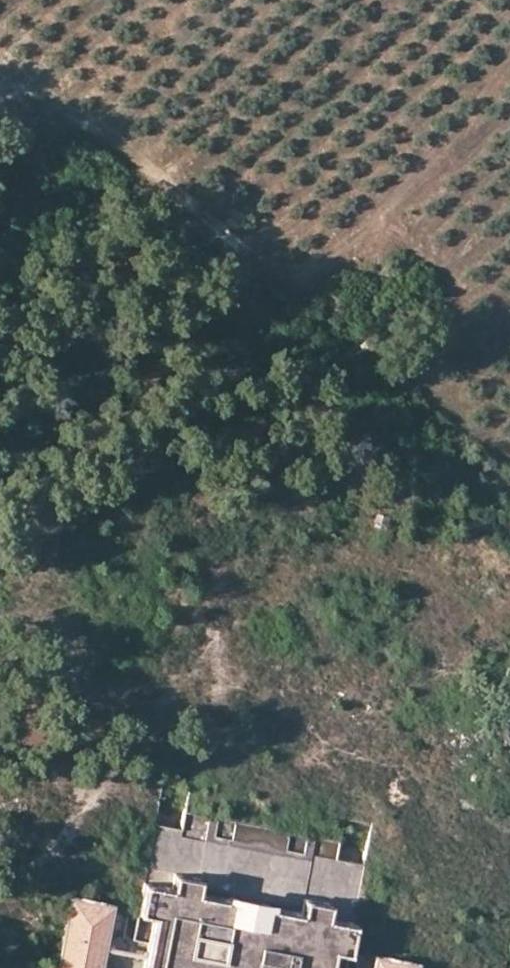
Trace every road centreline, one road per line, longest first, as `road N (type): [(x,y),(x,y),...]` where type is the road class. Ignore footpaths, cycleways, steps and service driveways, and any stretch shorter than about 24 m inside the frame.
road 1 (track): [(0,53),(265,270)]

